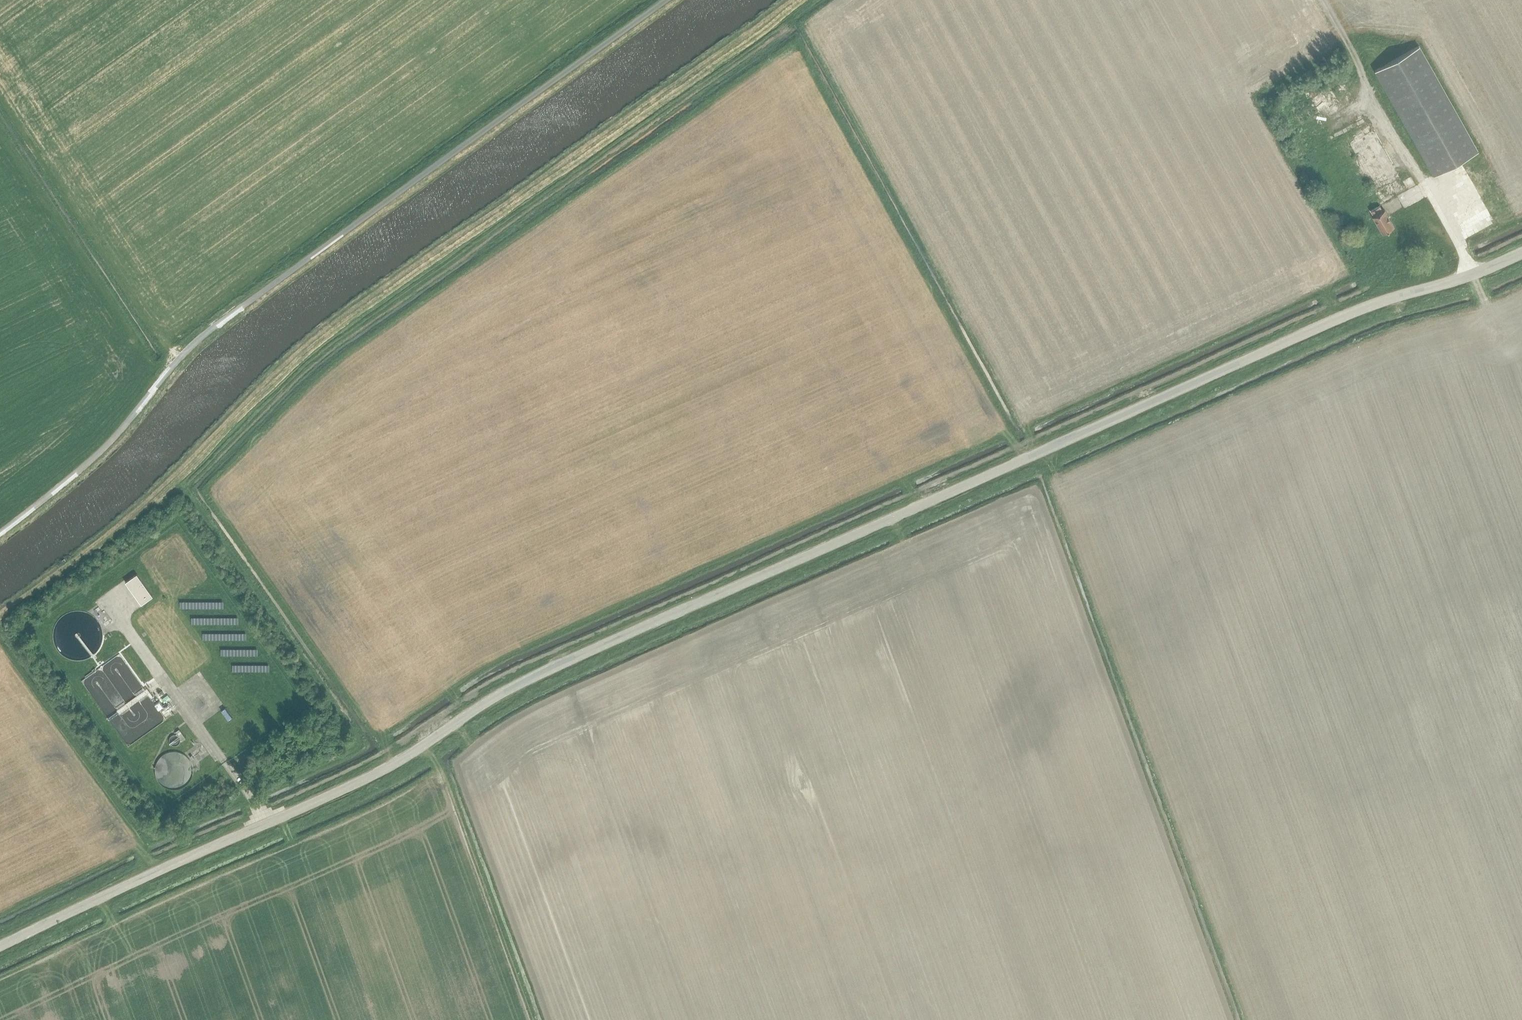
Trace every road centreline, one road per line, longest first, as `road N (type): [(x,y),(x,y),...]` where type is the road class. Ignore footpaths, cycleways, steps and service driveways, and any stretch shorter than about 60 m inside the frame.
road 1 (tertiary): [(0,946),(384,770),(547,670),(1347,316),(1521,253)]
road 2 (unclassified): [(0,533),(93,458),(213,328),(667,0)]

